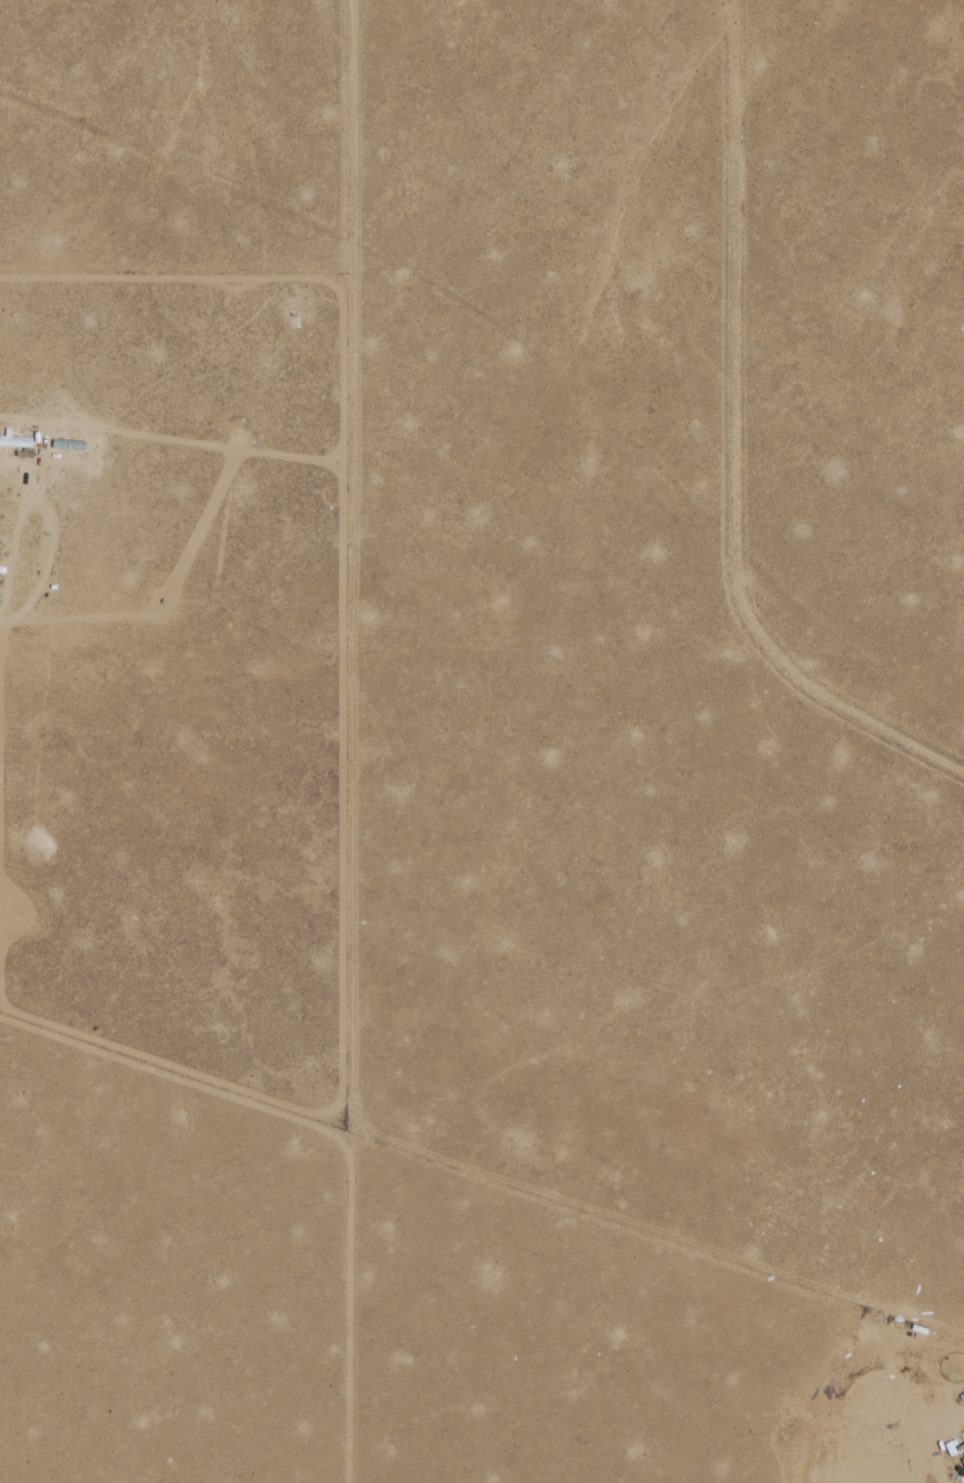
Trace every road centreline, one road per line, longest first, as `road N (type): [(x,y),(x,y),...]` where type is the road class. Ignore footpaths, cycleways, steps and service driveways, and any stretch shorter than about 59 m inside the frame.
road 1 (track): [(361,0),(360,1482)]
road 2 (track): [(963,1341),(0,1014)]
road 3 (residential): [(733,0),(735,575),(757,634),(801,687),(963,775)]

